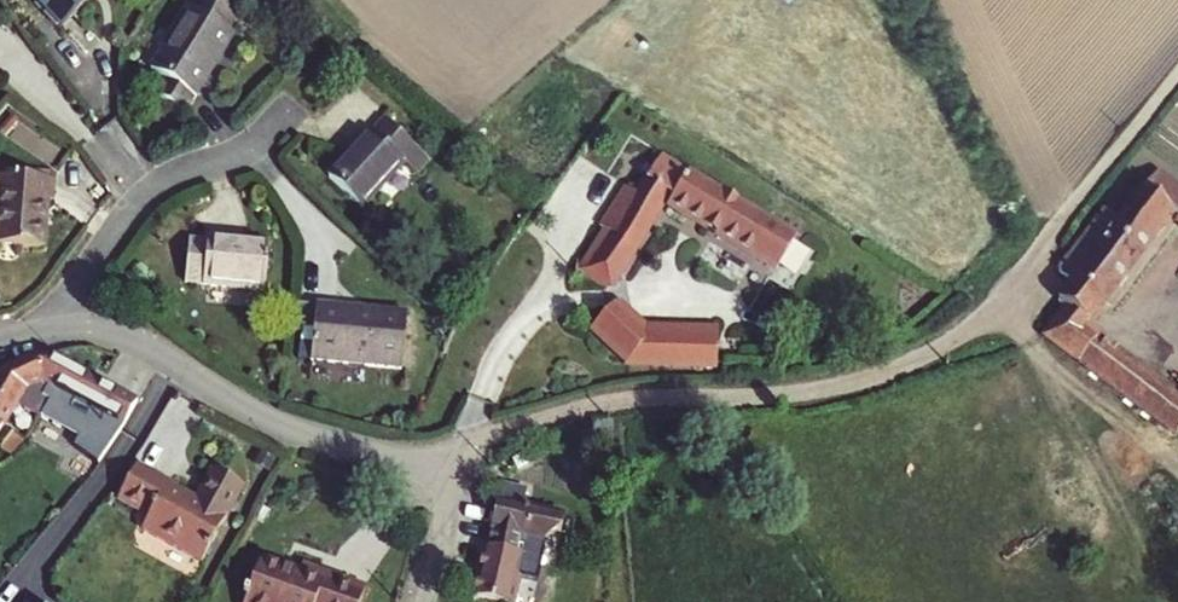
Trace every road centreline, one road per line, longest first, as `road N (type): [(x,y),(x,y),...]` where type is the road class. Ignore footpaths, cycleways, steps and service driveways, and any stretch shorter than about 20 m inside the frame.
road 1 (track): [(465,475),(481,446),(523,426),(627,398),(812,390),(878,375),(935,349),(1013,284),(1177,76)]
road 2 (residential): [(49,330),(121,333),(276,425),(465,475)]
road 3 (residential): [(49,330),(143,198),(261,141),(320,74)]
road 4 (residential): [(425,601),(465,475)]

